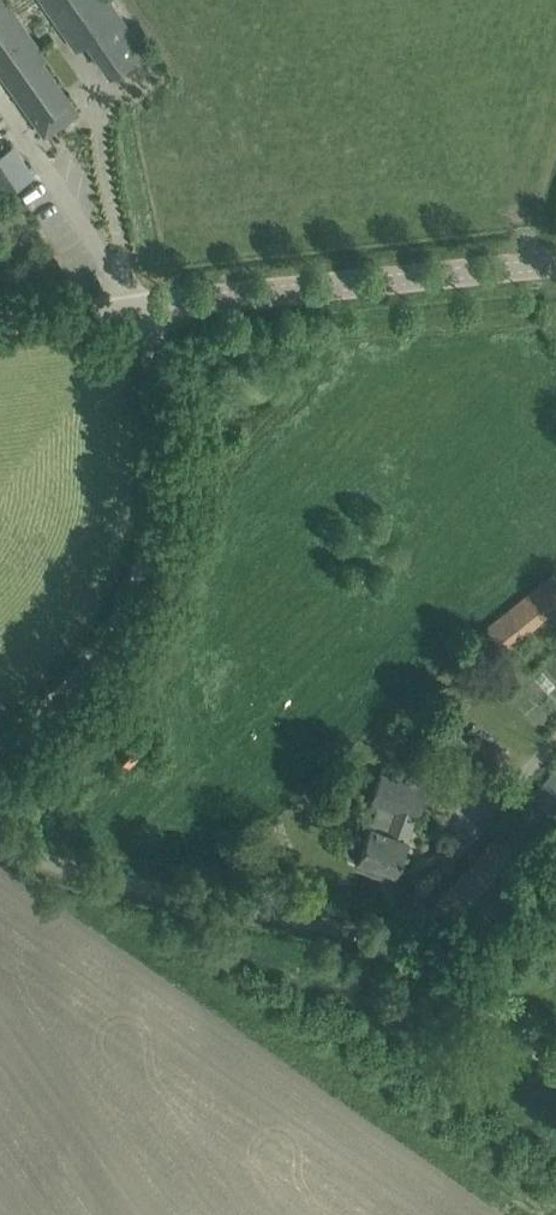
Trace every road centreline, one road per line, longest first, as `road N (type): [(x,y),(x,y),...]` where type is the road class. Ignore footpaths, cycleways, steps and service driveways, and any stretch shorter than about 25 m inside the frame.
road 1 (unclassified): [(555,1064),(387,944),(91,873),(0,834)]
road 2 (unclassified): [(0,747),(81,680),(123,626),(147,575),(164,515),(166,460),(149,305)]
road 3 (unclassified): [(149,305),(555,263)]
road 4 (unclassified): [(149,305),(0,320)]

